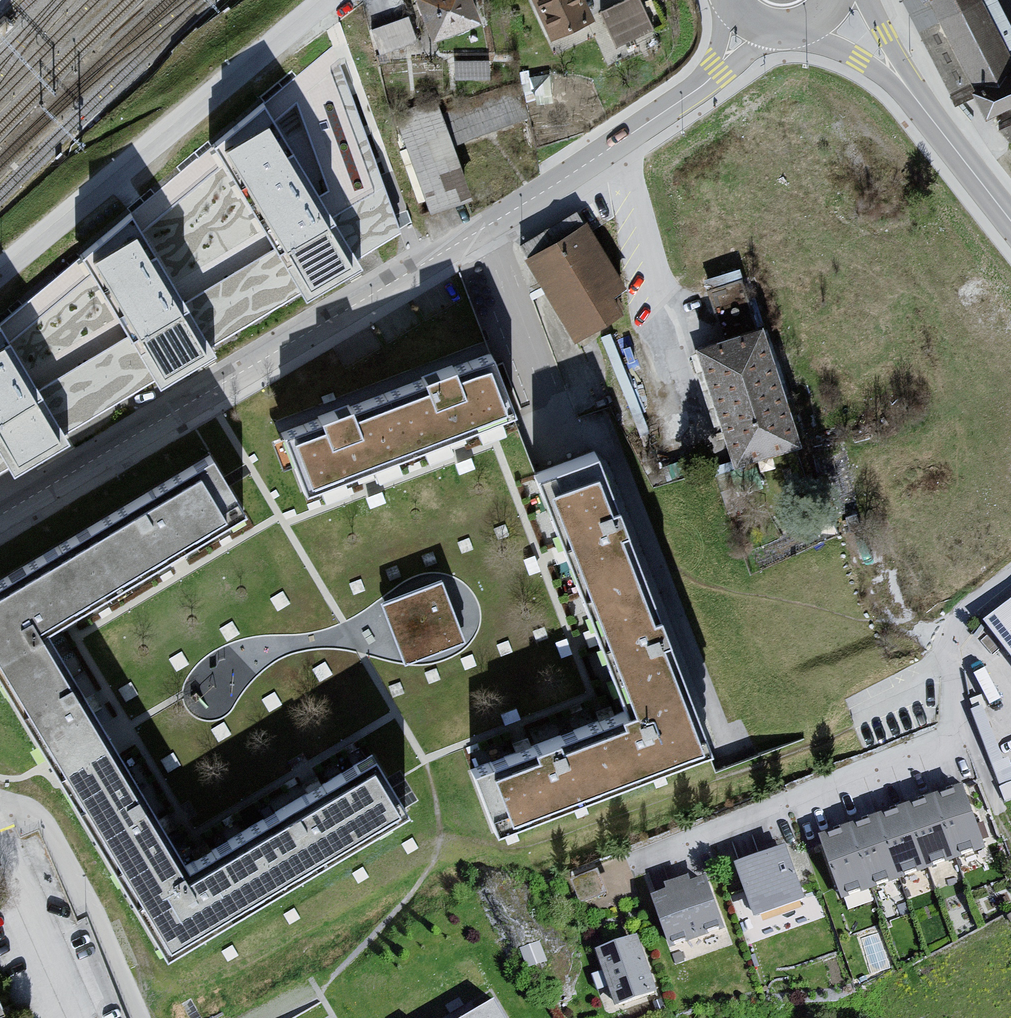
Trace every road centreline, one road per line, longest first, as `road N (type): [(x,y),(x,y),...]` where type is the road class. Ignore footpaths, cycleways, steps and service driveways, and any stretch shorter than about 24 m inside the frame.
road 1 (residential): [(483,229),(0,517)]
road 2 (residential): [(317,0),(0,279)]
road 3 (residential): [(943,692),(946,742),(634,857)]
road 4 (residential): [(748,17),(706,82),(483,229)]
road 5 (tertiary): [(1010,220),(896,72),(827,7)]
road 6 (residential): [(483,229),(555,412),(549,434),(525,444)]
road 7 (residential): [(1010,580),(940,641),(943,692)]

